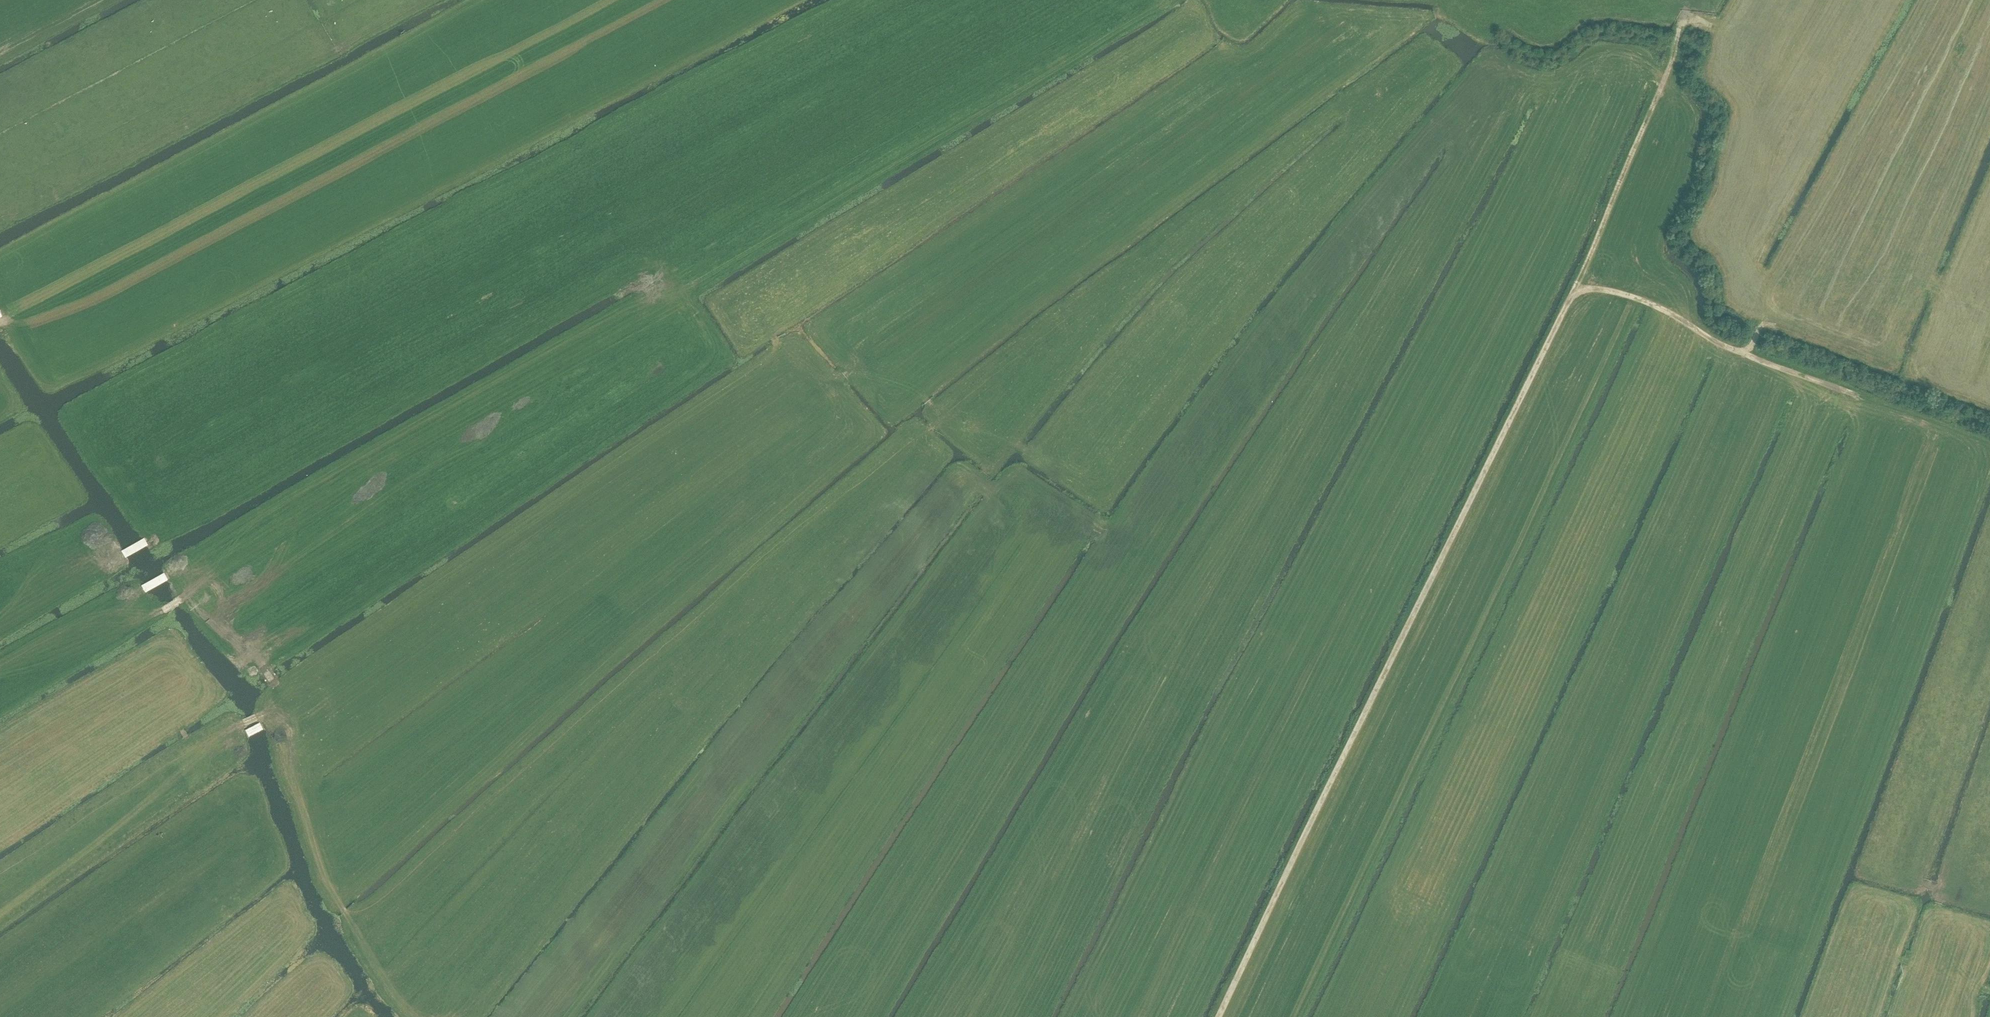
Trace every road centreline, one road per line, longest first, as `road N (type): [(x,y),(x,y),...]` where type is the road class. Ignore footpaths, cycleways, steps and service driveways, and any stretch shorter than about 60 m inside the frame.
road 1 (track): [(1748,355),(1654,299),(1580,284),(1219,1016)]
road 2 (track): [(1694,0),(1580,284)]
road 3 (track): [(1854,396),(1748,355),(1765,322)]

